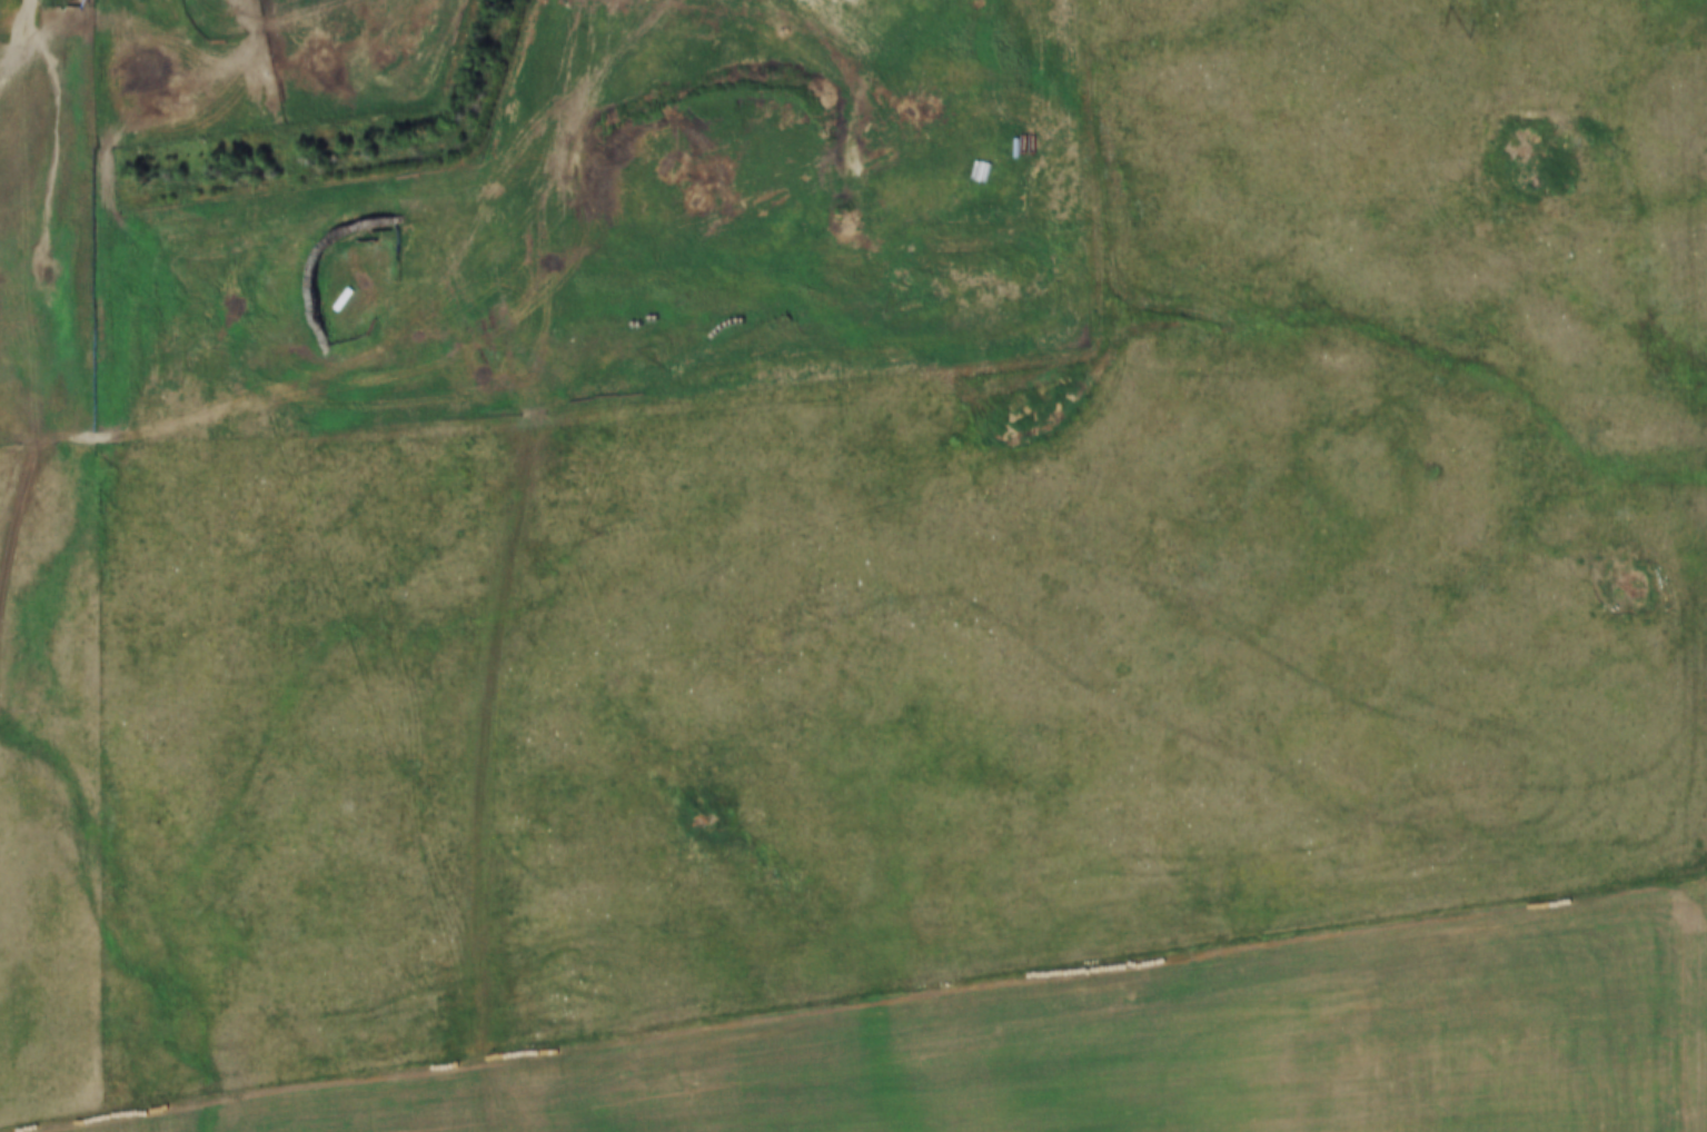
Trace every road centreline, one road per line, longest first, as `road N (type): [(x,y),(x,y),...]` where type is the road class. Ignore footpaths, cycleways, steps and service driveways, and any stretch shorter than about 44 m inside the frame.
road 1 (track): [(0,645),(24,498),(58,119),(54,61),(27,0)]

